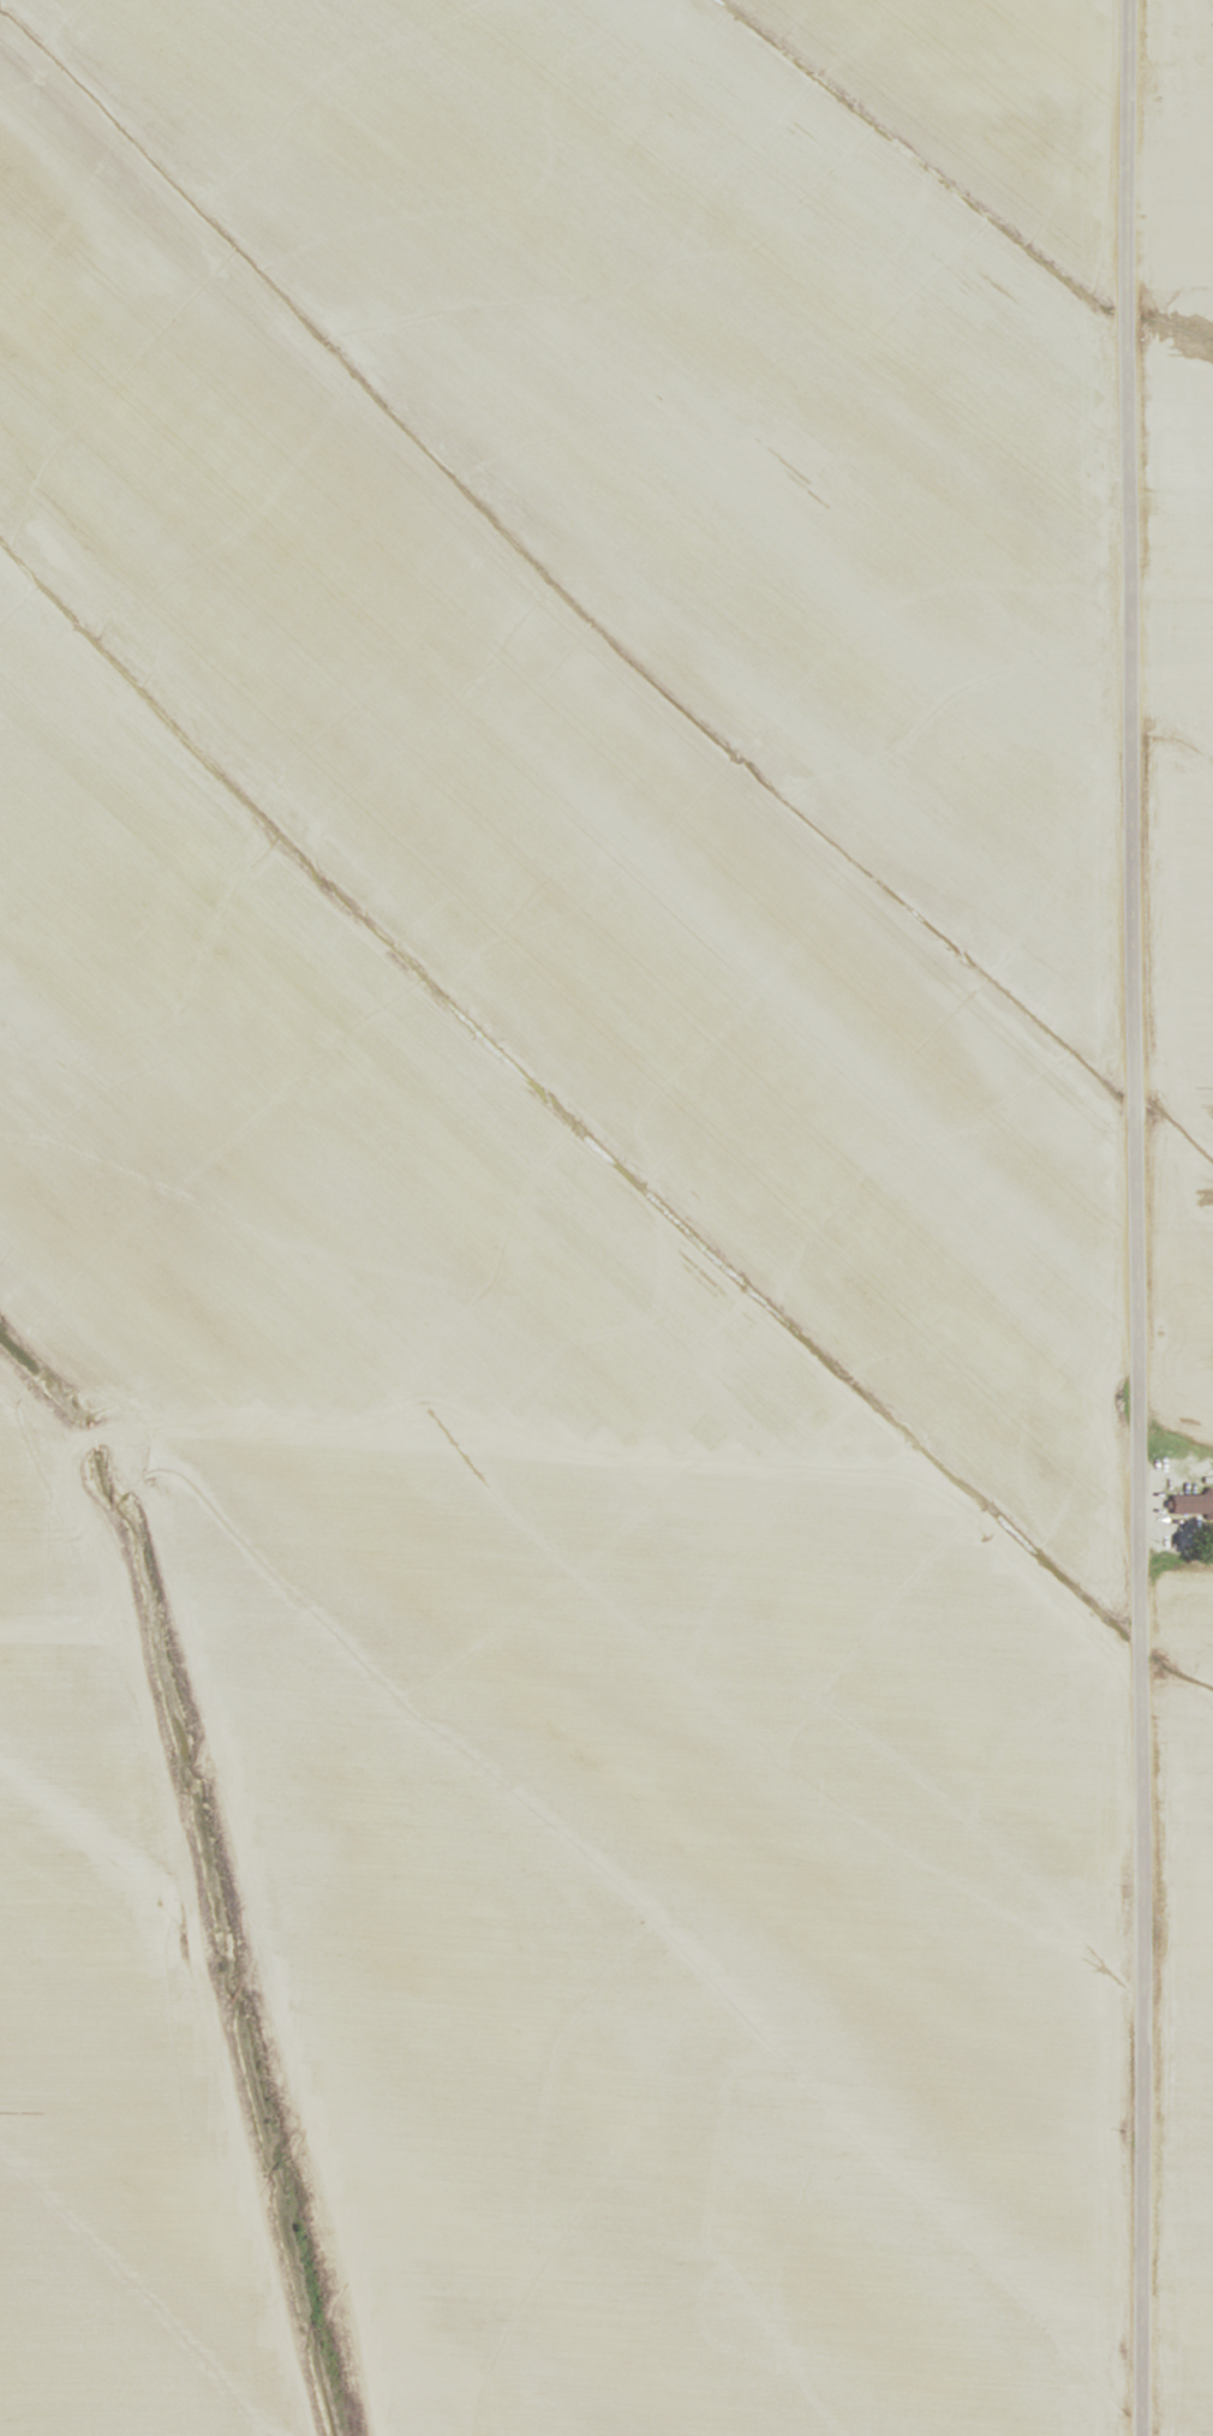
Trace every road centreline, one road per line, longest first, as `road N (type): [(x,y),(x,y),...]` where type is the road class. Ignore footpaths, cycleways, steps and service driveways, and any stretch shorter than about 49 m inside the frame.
road 1 (residential): [(1129,0),(1143,2435)]

